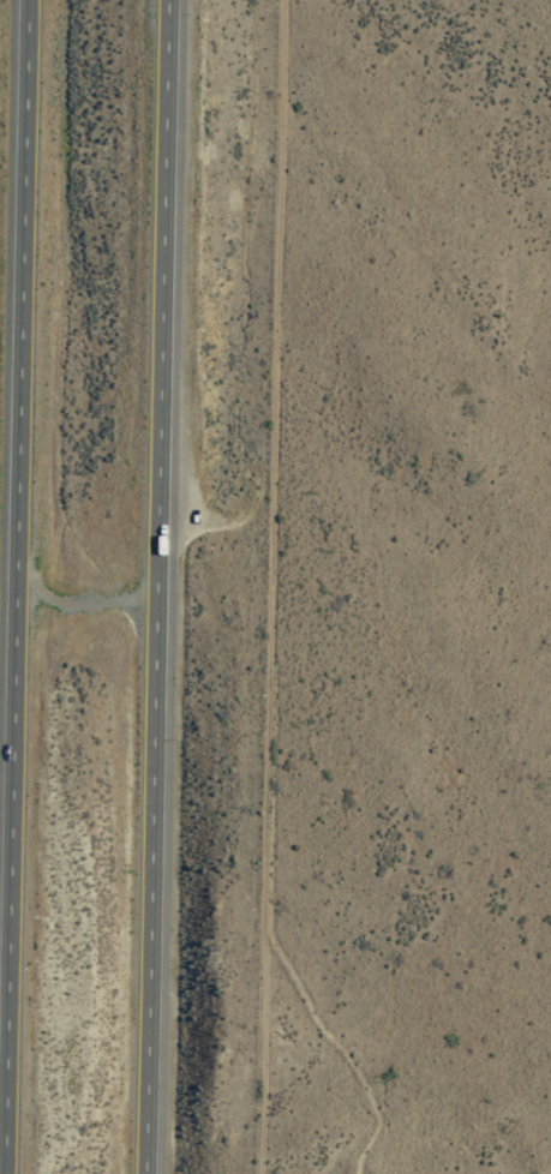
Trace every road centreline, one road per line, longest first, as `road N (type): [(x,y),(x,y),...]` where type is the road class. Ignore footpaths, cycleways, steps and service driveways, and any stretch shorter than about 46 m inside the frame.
road 1 (trunk): [(28,0),(1,1173)]
road 2 (track): [(260,1173),(284,0)]
road 3 (trunk): [(147,1173),(165,0)]

